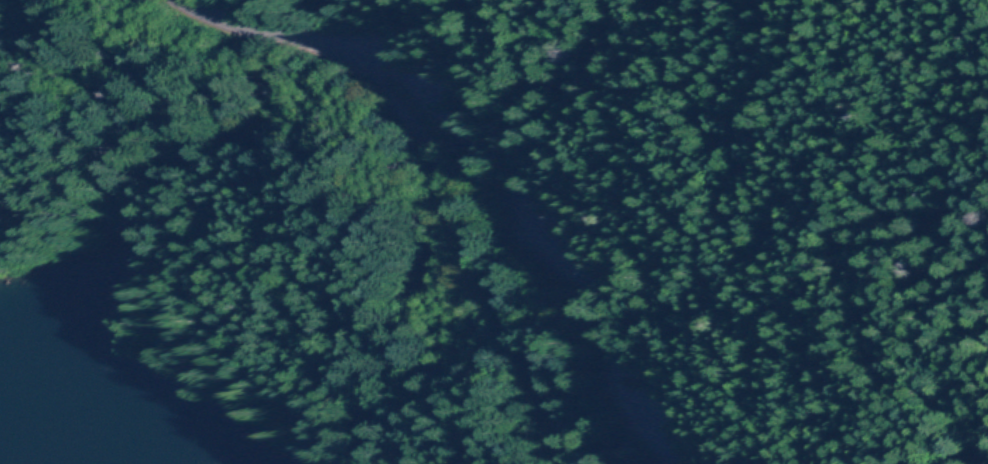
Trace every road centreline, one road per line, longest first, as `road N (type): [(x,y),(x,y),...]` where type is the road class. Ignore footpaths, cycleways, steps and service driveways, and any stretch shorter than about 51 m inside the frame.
road 1 (residential): [(642,463),(596,403),(542,274),(434,107),(390,67),(352,54)]
road 2 (track): [(352,54),(442,213),(562,463)]
road 3 (residential): [(204,0),(352,54)]

